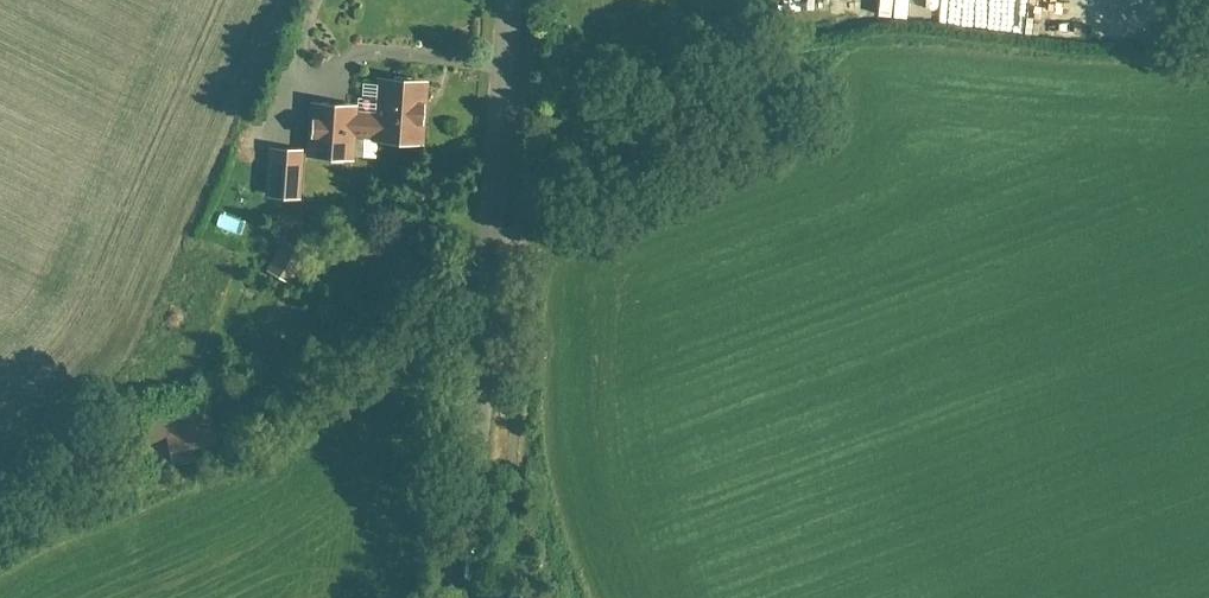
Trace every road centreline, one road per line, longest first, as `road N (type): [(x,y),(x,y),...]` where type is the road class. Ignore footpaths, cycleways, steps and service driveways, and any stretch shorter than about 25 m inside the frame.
road 1 (tertiary): [(510,0),(475,597)]

